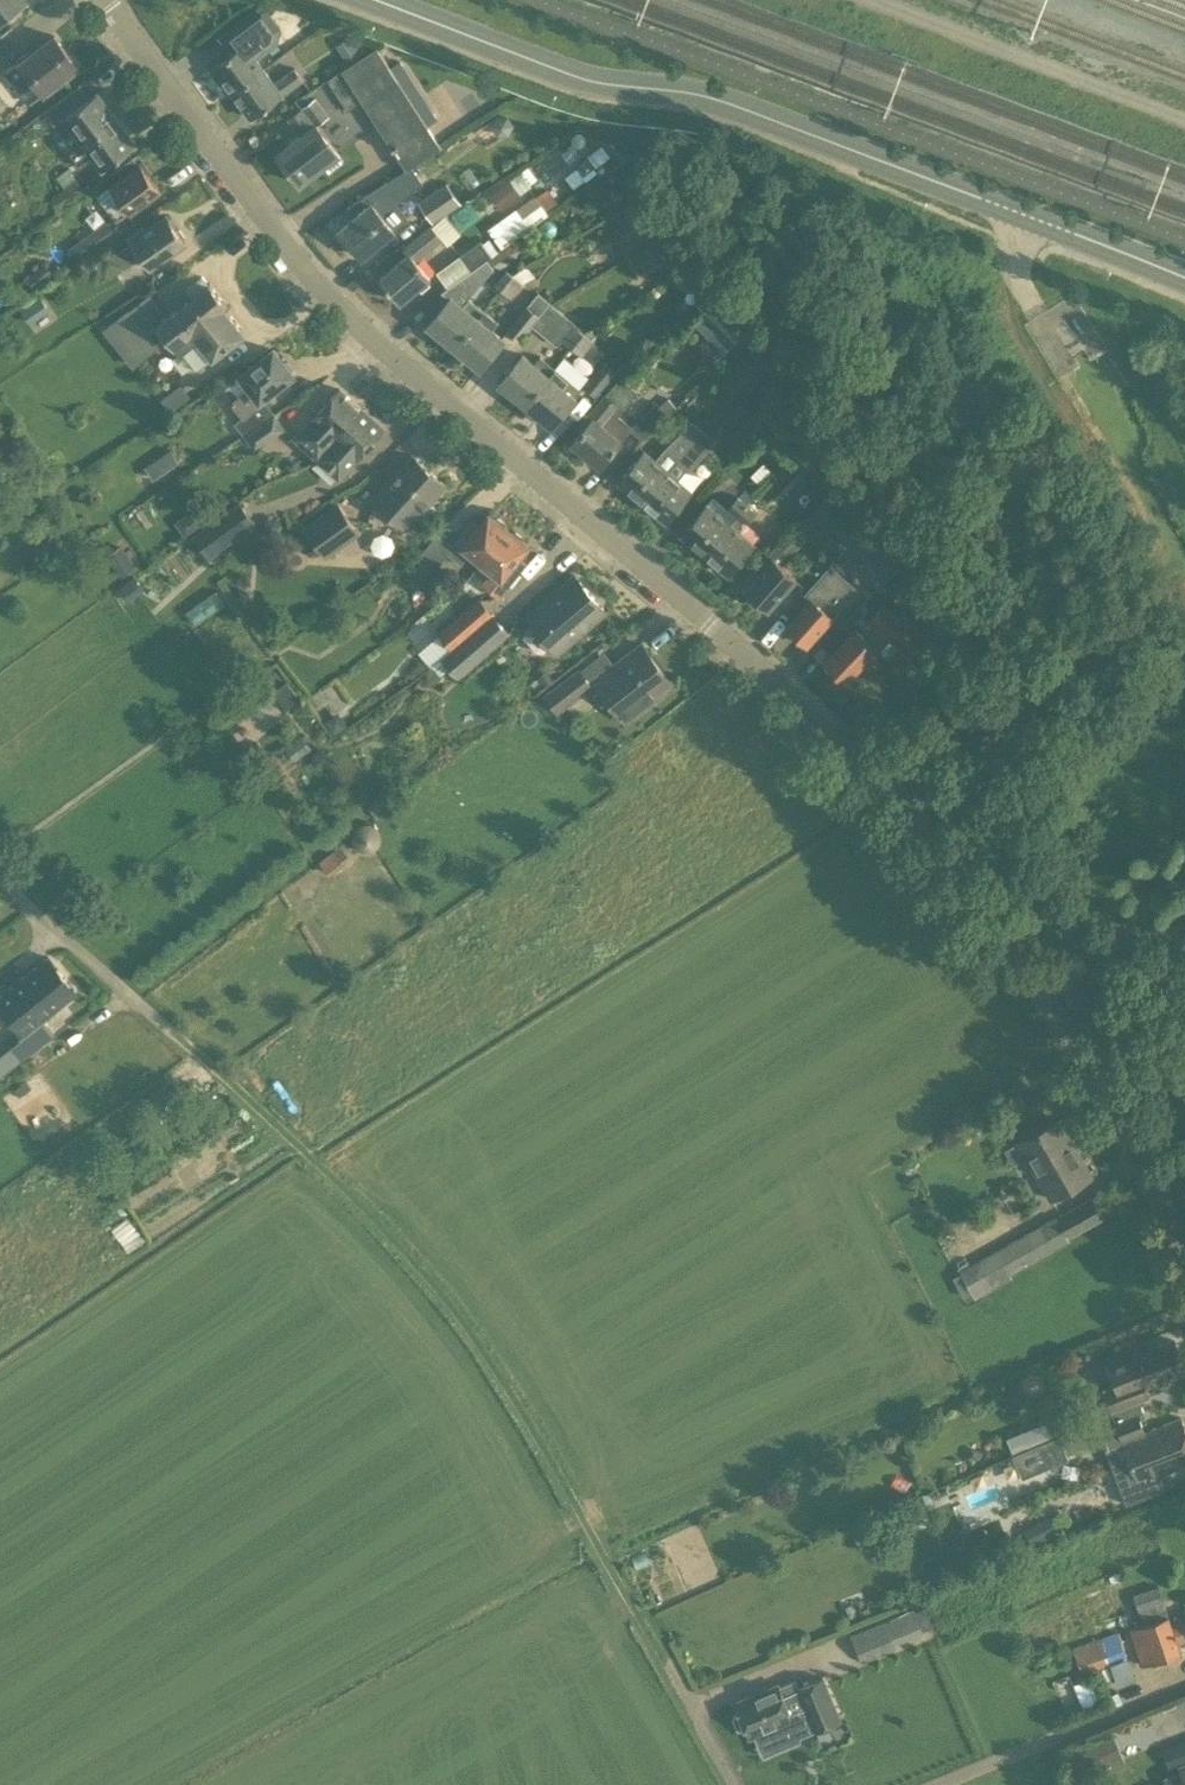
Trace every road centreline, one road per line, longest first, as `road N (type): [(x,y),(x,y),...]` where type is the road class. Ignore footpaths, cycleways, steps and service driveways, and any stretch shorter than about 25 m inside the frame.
road 1 (residential): [(1184,1248),(1076,1049),(960,881),(866,773),(708,624),(328,297),(107,0)]
road 2 (tertiary): [(377,0),(571,75),(752,112),(1184,277)]
road 3 (unclassified): [(102,968),(0,871)]

